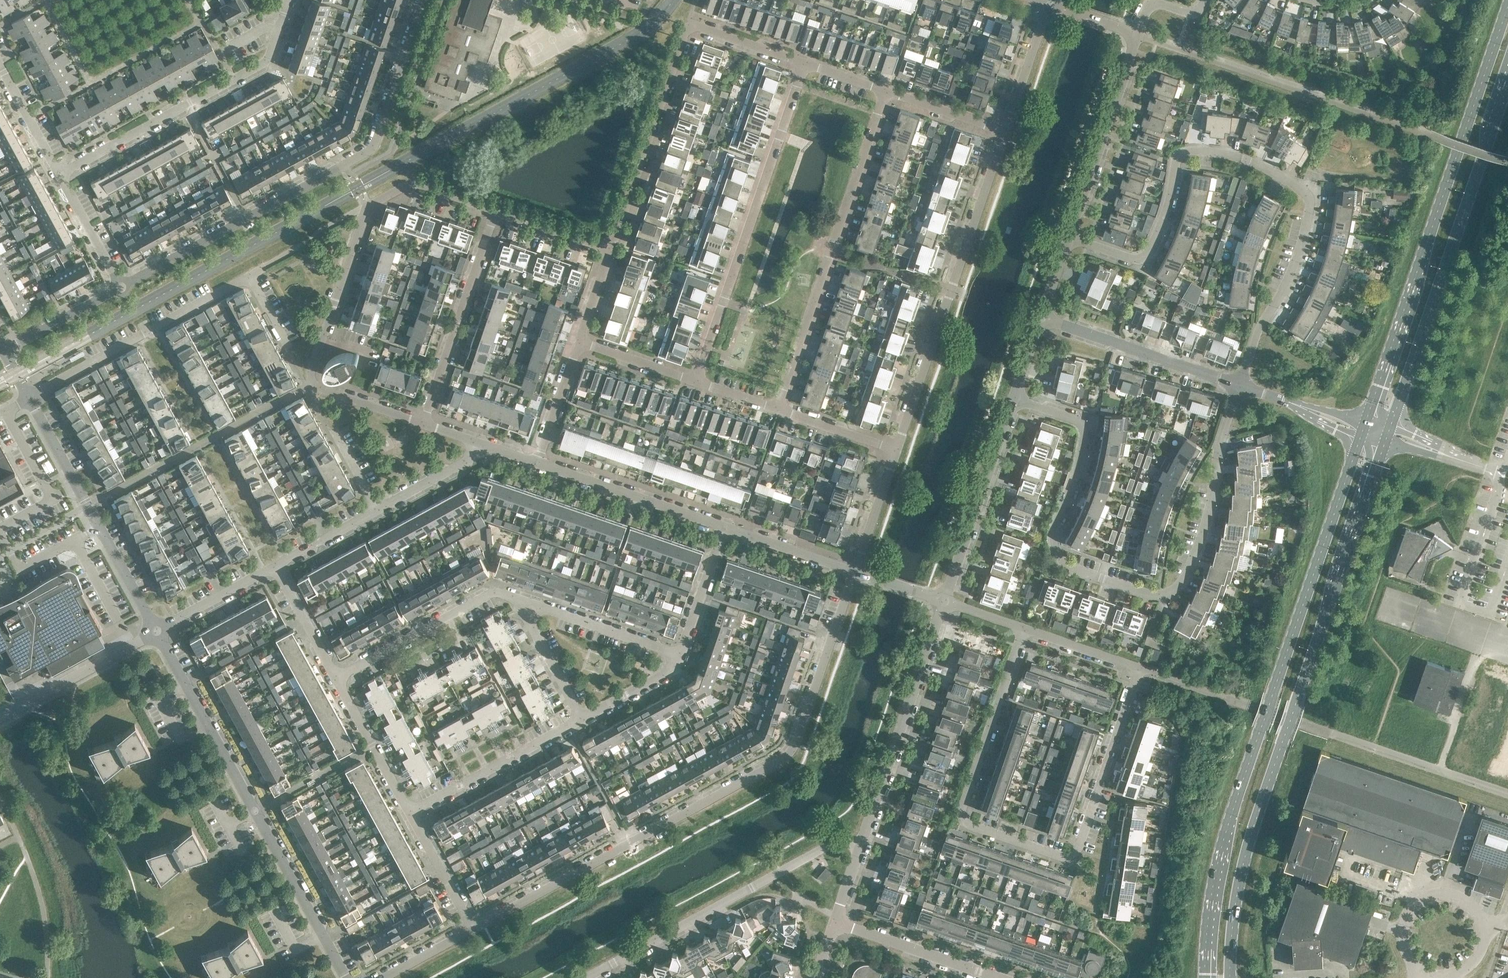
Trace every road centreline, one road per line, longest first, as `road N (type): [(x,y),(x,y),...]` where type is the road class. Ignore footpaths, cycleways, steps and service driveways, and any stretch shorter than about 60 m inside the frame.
road 1 (secondary): [(1359,436),(1228,824),(1208,914),(1206,977)]
road 2 (secondary): [(1231,977),(1250,834),(1382,444)]
road 3 (residential): [(1018,397),(1085,427),(1083,457),(1052,532),(1056,556),(1159,593),(1181,590),(1191,568),(1241,386)]
road 4 (residential): [(474,925),(785,755),(853,571)]
road 5 (residential): [(1241,386),(1261,320),(1301,247),(1310,199),(1302,188),(1266,167),(1193,151),(1173,163),(1171,198),(1148,253),(1135,260),(1072,237)]
road 6 (residential): [(1023,628),(961,815),(1064,857),(1081,846),(1137,667)]
road 7 (residential): [(120,287),(365,151),(424,0)]
road 8 (residential): [(422,424),(311,381),(310,368),(366,208),(416,183),(495,211)]
road 9 (secondary): [(1507,10),(1364,421)]
road 10 (residential): [(343,977),(159,634)]
road 11 (secondary): [(1387,427),(1507,83)]
road 12 (residential): [(800,61),(693,25),(610,250)]
road 13 (residential): [(29,399),(249,275),(294,363)]
road 14 (residential): [(694,383),(800,61)]
road 15 (residential): [(788,413),(891,92)]
road 16 (residential): [(897,450),(1006,131)]
road 17 (residential): [(58,174),(267,62),(291,0)]
road 18 (residential): [(595,977),(839,840),(860,847)]
road 19 (residential): [(860,847),(944,600)]
road 20 (residential): [(422,424),(495,211)]
road 21 (unclassified): [(1449,977),(1475,961),(1483,930),(1473,909),(1445,898),(1423,902),(1407,924),(1405,951),(1416,976)]
road 22 (residential): [(944,600),(1018,397)]
road 23 (residential): [(1072,237),(1139,36)]
road 24 (residential): [(1241,386),(1043,321)]
road 25 (residential): [(338,677),(495,596),(522,601)]
road 26 (residential): [(724,526),(539,462)]
road 27 (residential): [(409,811),(582,720)]
road 28 (unclassified): [(0,719),(159,634)]
road 29 (residential): [(834,922),(997,977)]
road 30 (residential): [(679,655),(522,601)]
road 31 (residential): [(409,811),(338,677)]
road 32 (residential): [(159,634),(89,507)]
road 33 (residential): [(679,655),(724,526)]
road 34 (residential): [(853,571),(724,526)]
road 35 (residential): [(1006,131),(1048,3)]
road 36 (unclassified): [(159,634),(276,569)]
road 37 (residential): [(582,720),(522,601)]
road 38 (residential): [(3,350),(120,287)]
road 39 (residential): [(474,925),(409,811)]
road 40 (unclassified): [(378,513),(491,447)]
road 41 (residential): [(120,287),(58,174)]
road 42 (residential): [(853,571),(897,450)]
road 43 (residential): [(338,677),(276,569)]
road 44 (unclassified): [(89,507),(29,399)]
road 45 (residential): [(580,347),(539,462)]
road 46 (residential): [(495,211),(610,250)]
road 47 (residential): [(1006,131),(891,92)]
road 48 (residential): [(1137,667),(1023,628)]

